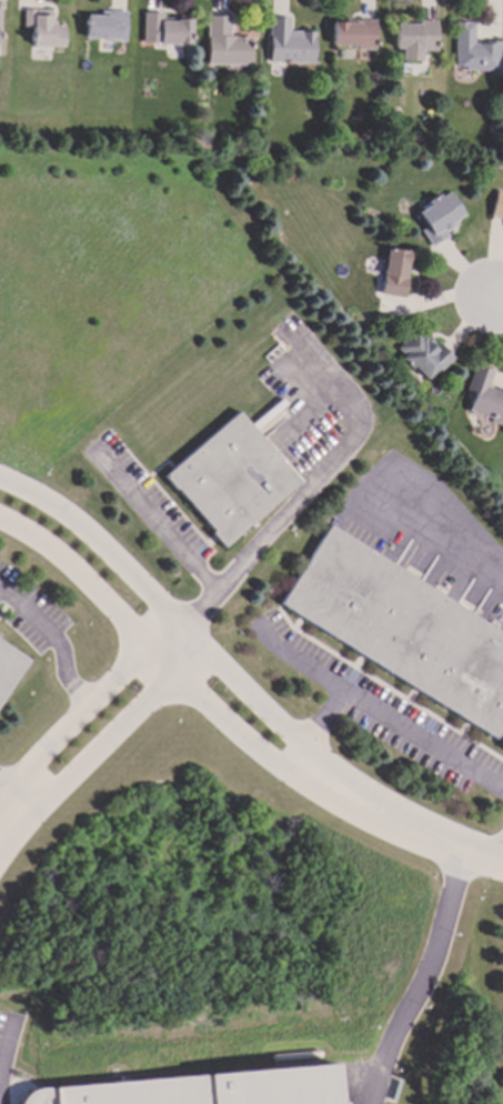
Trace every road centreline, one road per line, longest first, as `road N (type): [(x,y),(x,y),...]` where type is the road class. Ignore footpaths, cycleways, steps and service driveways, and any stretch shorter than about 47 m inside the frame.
road 1 (residential): [(306,769),(296,742),(113,554),(48,503),(0,481)]
road 2 (residential): [(0,521),(82,579),(252,746),(274,764),(306,769)]
road 3 (residential): [(180,624),(39,762),(23,807)]
road 4 (residential): [(23,807),(66,790),(207,652)]
road 5 (residential): [(306,769),(379,816),(502,865)]

